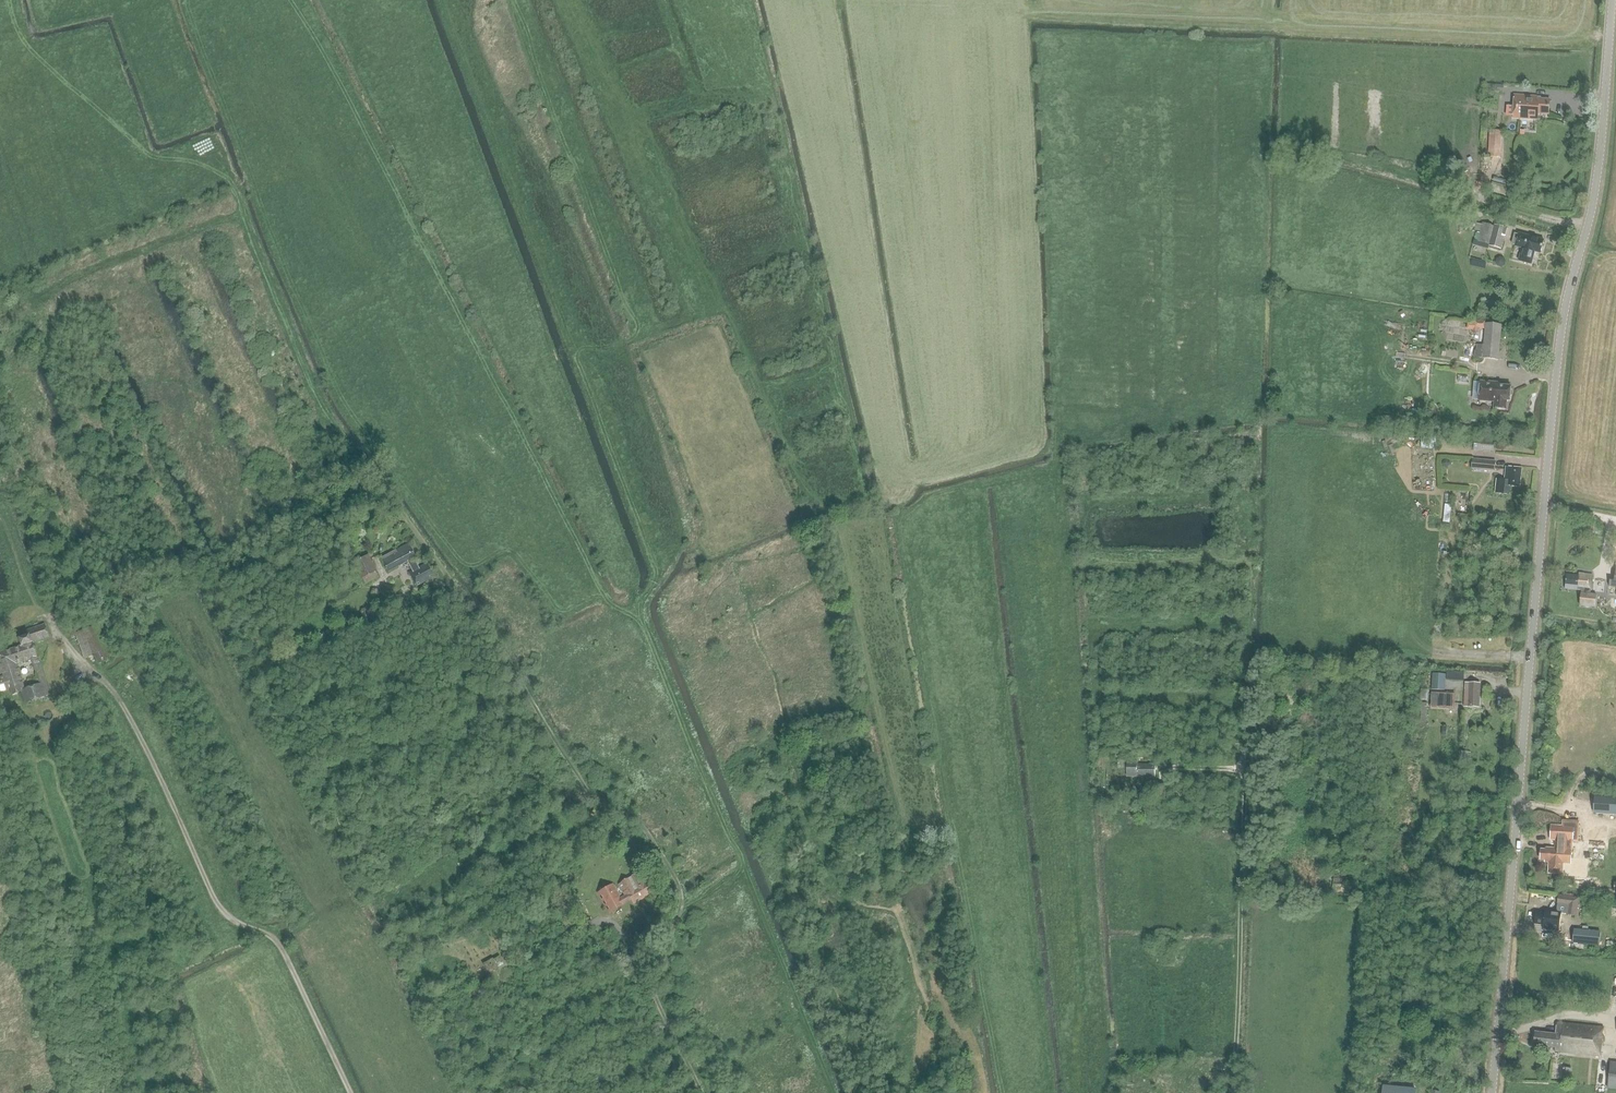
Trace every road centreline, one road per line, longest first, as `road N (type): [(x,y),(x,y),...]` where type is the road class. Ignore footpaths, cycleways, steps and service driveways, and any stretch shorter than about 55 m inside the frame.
road 1 (track): [(656,988),(682,896),(628,811),(598,803),(449,574),(326,409),(250,230),(222,215),(44,288)]
road 2 (secondary): [(1491,1092),(1559,346),(1594,201),(1613,0)]
road 3 (track): [(58,609),(150,576),(223,569),(382,486)]

